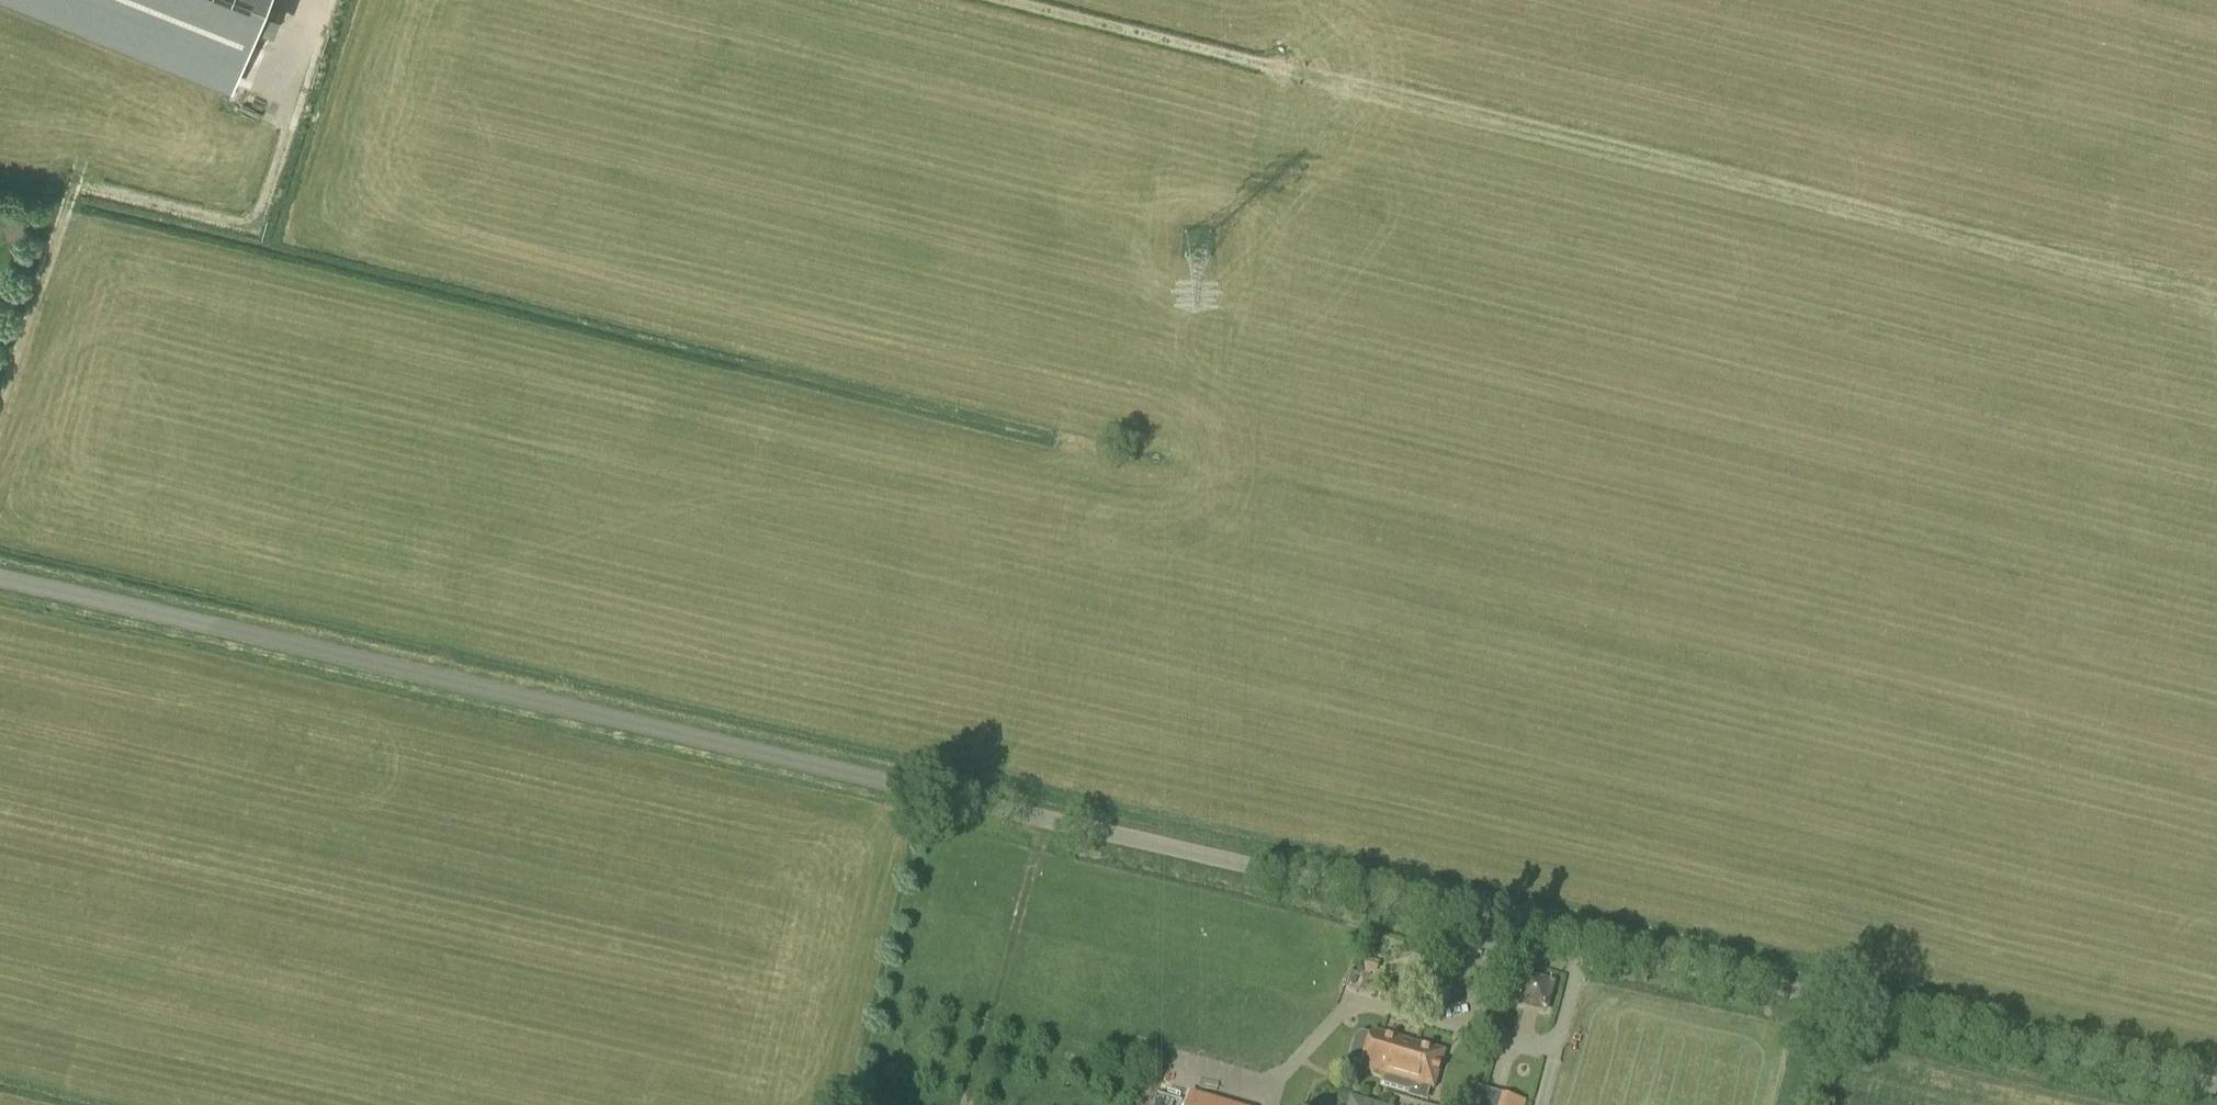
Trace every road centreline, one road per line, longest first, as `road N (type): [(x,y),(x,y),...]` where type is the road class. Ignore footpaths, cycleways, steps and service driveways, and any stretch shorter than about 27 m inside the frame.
road 1 (unclassified): [(2216,1089),(0,582)]

